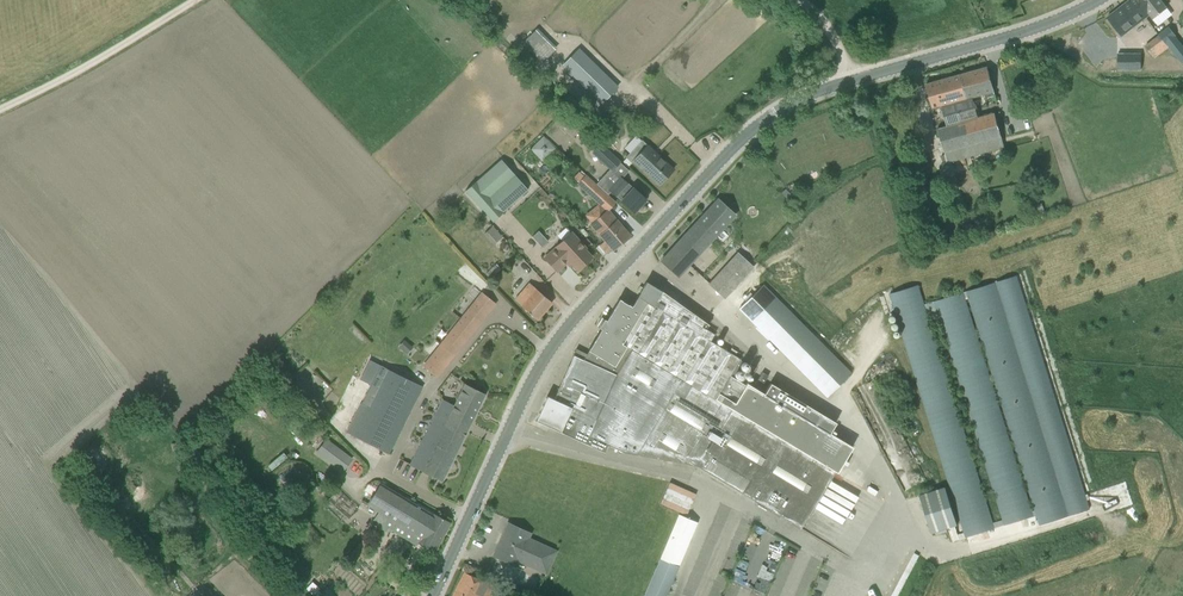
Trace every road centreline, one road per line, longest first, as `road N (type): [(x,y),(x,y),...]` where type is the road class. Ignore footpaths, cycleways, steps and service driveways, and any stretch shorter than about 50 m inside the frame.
road 1 (tertiary): [(434,595),(554,345),(758,125),(815,93),(1034,29),(1101,0)]
road 2 (track): [(198,0),(0,114)]

